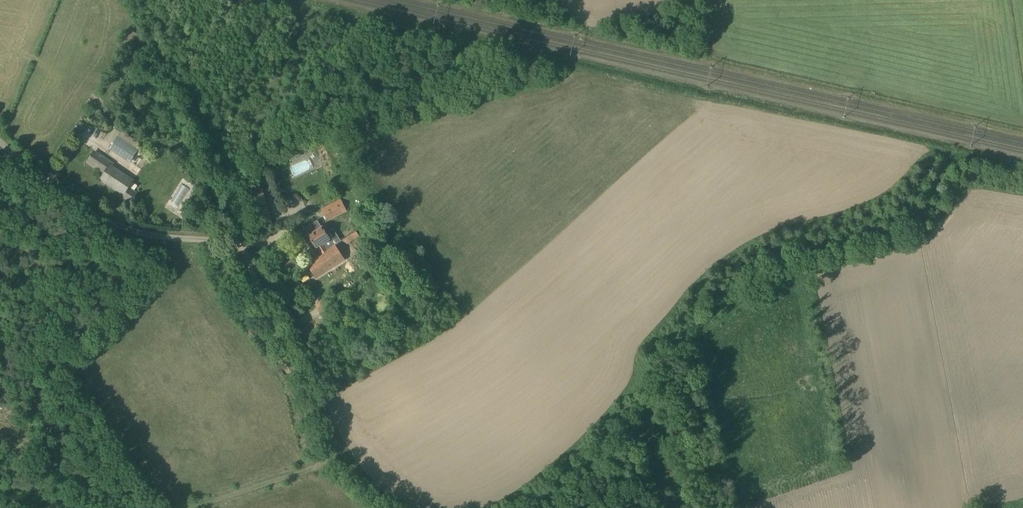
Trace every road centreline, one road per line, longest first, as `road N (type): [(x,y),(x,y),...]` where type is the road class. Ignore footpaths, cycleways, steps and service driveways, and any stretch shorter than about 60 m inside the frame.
road 1 (track): [(475,507),(550,470),(782,259),(903,226),(955,160),(1022,170)]
road 2 (unclassified): [(310,388),(249,259),(231,239),(144,229),(95,207),(0,135)]
road 3 (track): [(310,388),(340,457),(406,507)]
road 4 (track): [(191,507),(340,457)]

